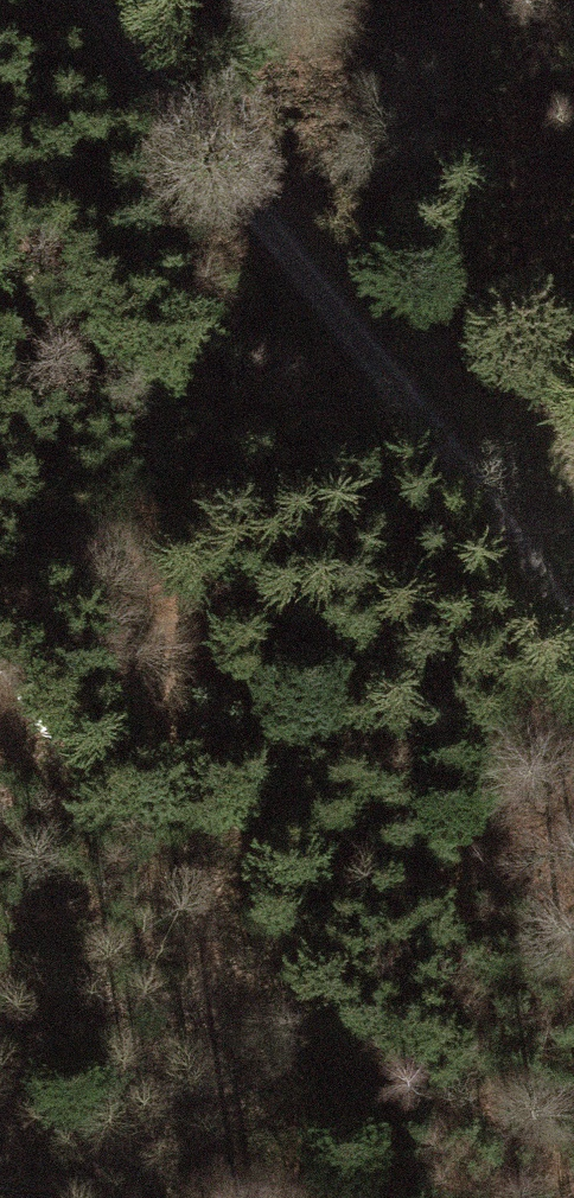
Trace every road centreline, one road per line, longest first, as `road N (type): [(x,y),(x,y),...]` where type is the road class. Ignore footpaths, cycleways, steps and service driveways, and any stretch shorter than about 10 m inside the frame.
road 1 (track): [(573,650),(488,511),(92,0)]
road 2 (track): [(0,620),(100,570),(154,569),(226,591),(442,688),(573,715)]
road 3 (track): [(0,663),(146,897)]

